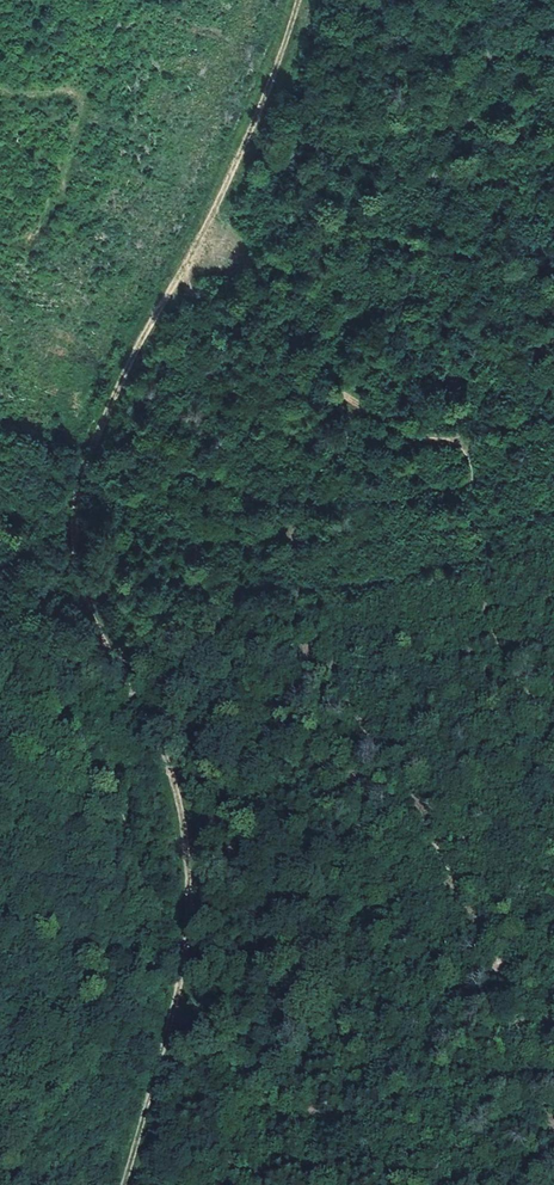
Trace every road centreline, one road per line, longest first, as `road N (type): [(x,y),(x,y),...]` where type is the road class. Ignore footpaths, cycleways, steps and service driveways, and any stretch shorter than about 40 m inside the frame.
road 1 (track): [(298,0),(241,165),(96,418),(77,478),(80,575),(182,825),(188,921),(178,977)]
road 2 (track): [(175,288),(393,421),(458,441),(473,475),(475,550),(493,635),(553,725)]
road 3 (track): [(178,977),(110,793),(45,707),(0,668)]
road 4 (track): [(178,977),(124,1184)]

